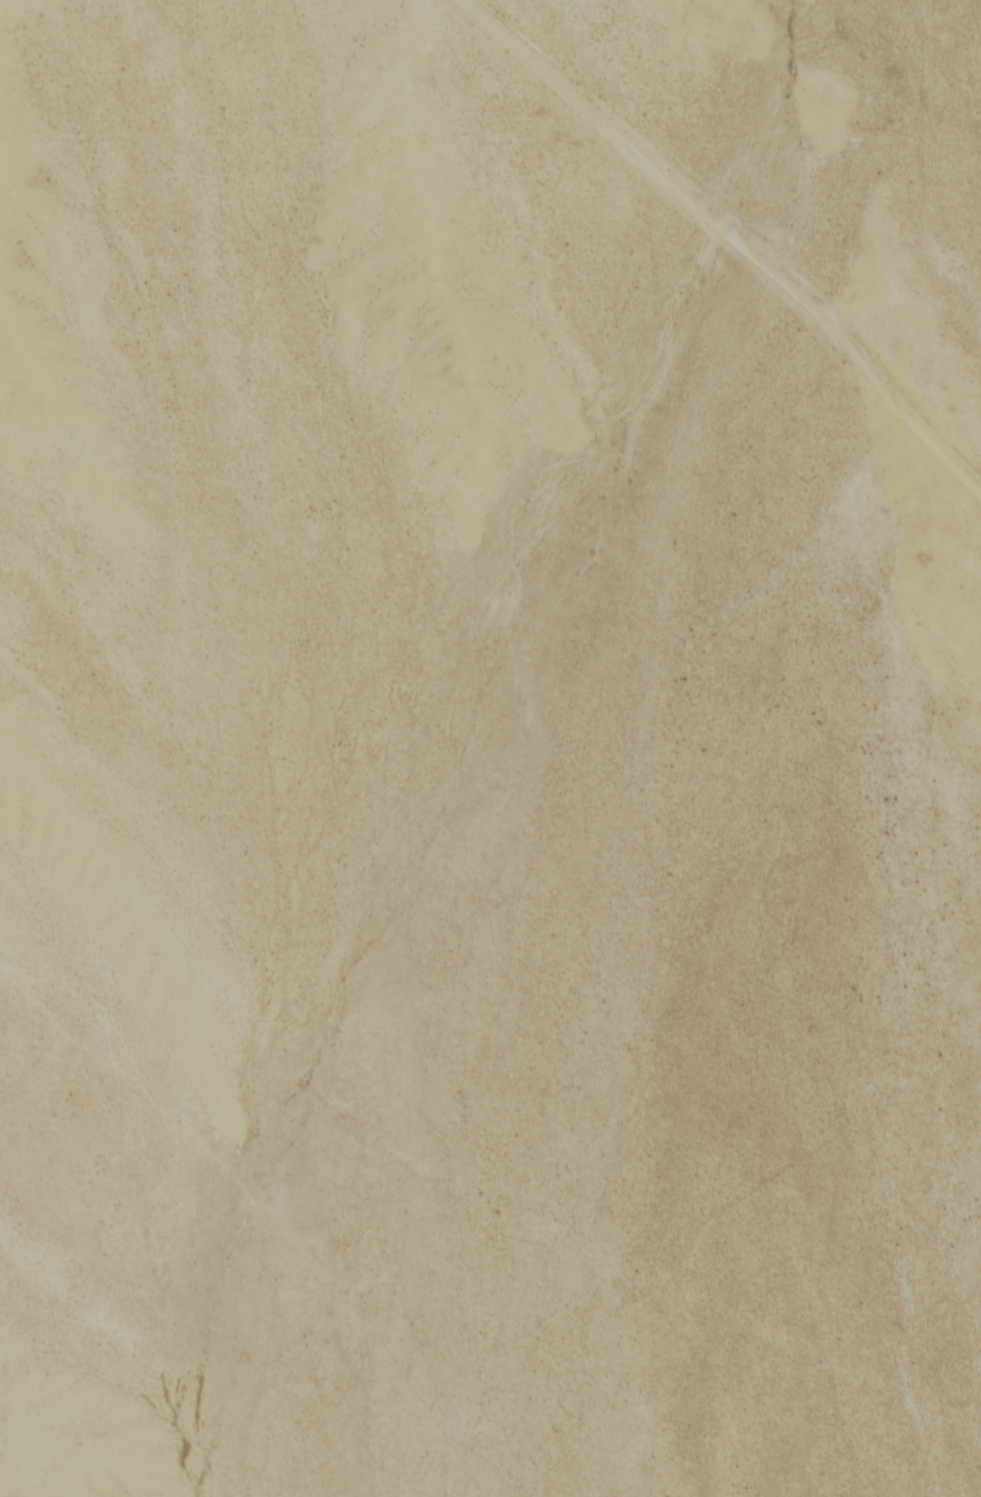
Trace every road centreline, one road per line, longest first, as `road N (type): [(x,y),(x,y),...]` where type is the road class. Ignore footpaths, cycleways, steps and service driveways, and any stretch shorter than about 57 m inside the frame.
road 1 (track): [(980,457),(656,145),(481,0)]

